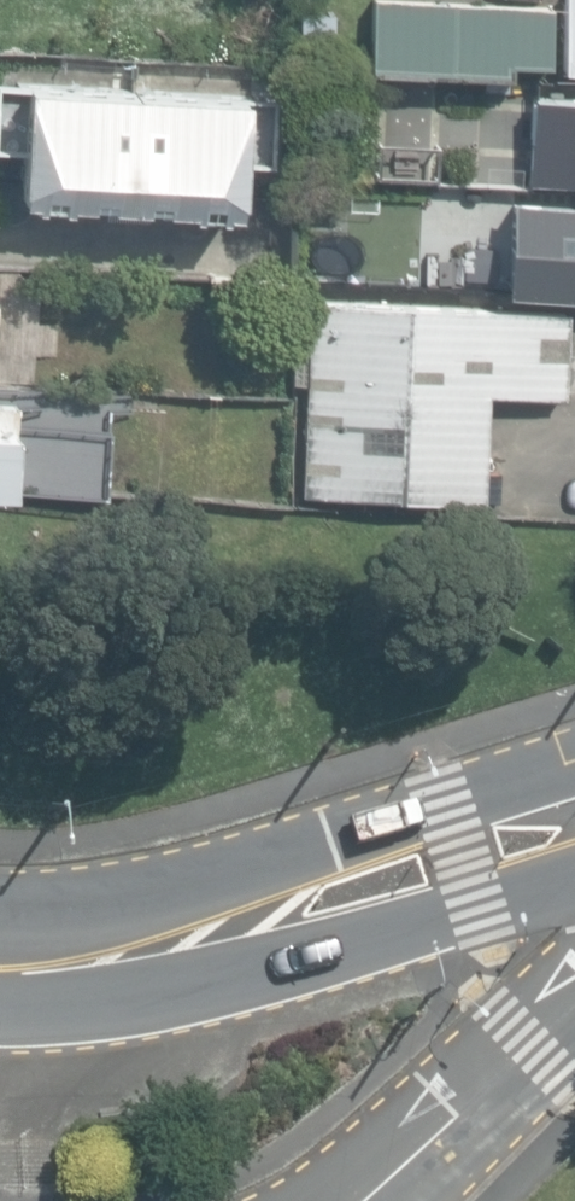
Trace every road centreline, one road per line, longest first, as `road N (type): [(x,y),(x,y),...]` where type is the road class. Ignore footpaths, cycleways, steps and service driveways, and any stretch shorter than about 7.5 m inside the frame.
road 1 (secondary): [(0,947),(165,930),(574,814)]
road 2 (tertiary): [(574,1000),(365,1200)]

